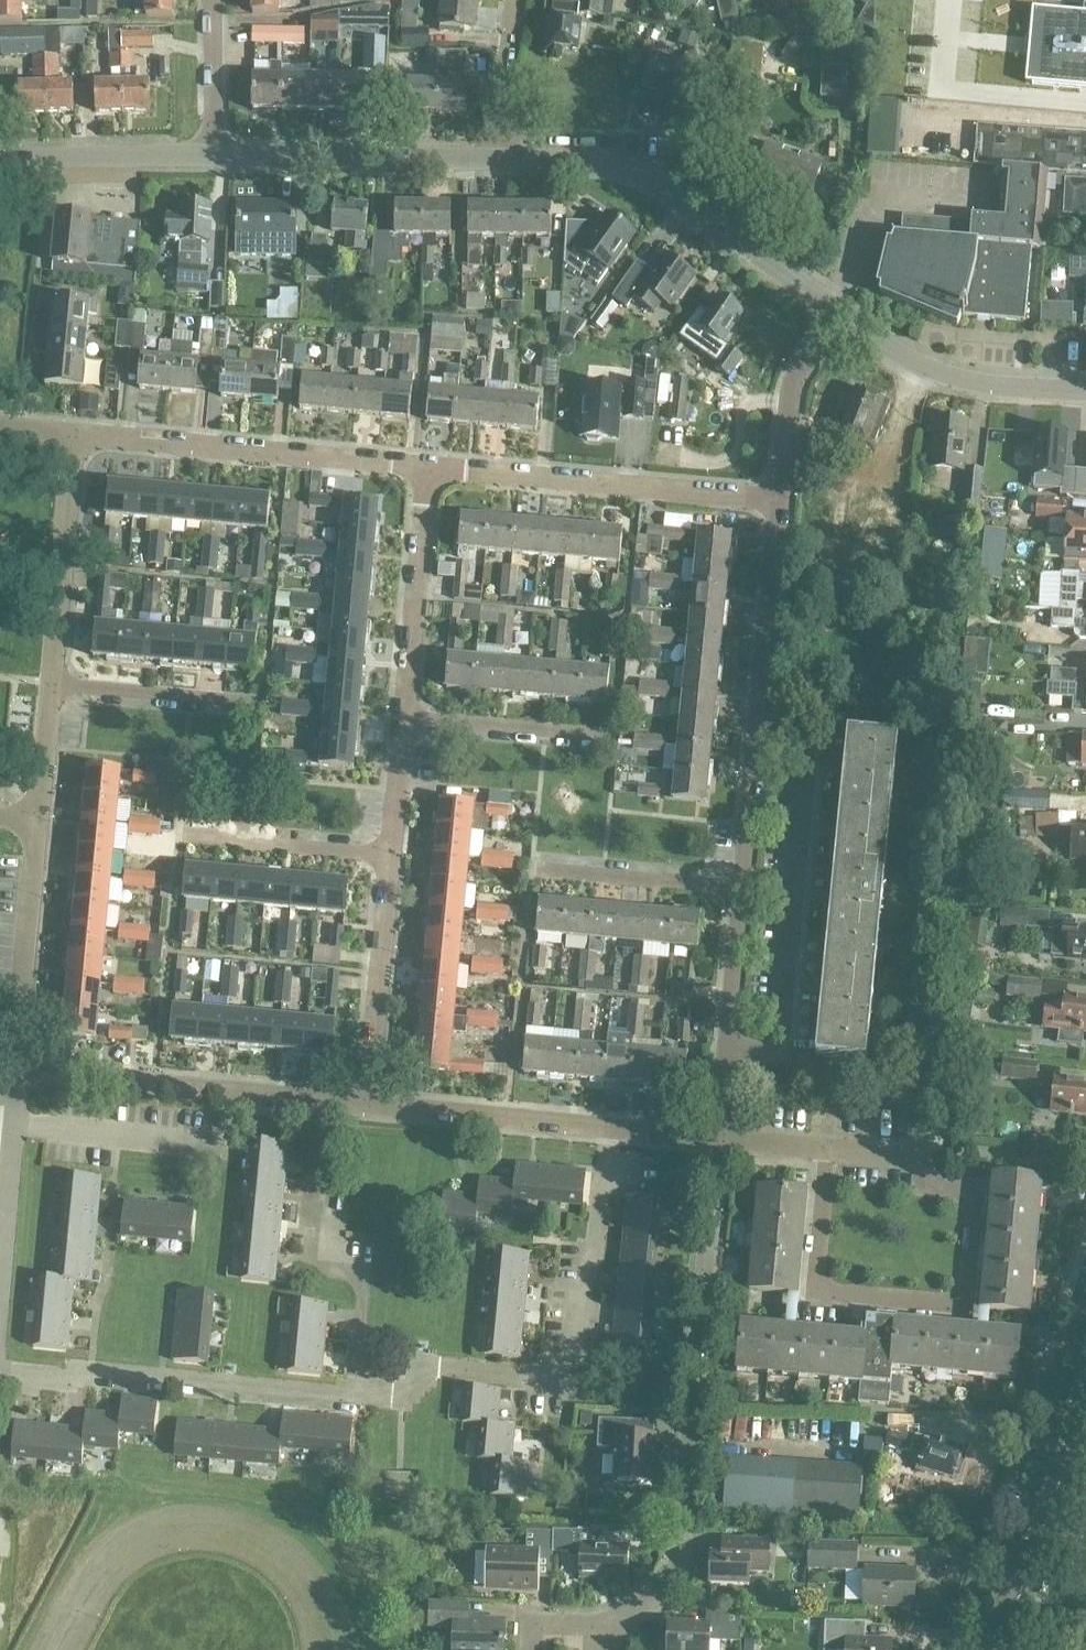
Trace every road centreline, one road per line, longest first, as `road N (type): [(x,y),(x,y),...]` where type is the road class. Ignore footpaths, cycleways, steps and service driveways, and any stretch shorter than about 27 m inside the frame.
road 1 (residential): [(626,1616),(667,1590),(681,1556),(716,1141)]
road 2 (residential): [(355,1396),(385,1398),(434,1370),(575,1384),(608,1130)]
road 3 (residential): [(829,1151),(815,1296),(963,1310),(974,1193),(929,1188),(932,1161)]
road 4 (residential): [(840,318),(647,177),(614,163),(493,159)]
road 5 (residential): [(726,1048),(761,1049),(781,1025),(805,769),(797,749),(758,740)]
road 6 (residential): [(0,1370),(355,1396)]
road 7 (residential): [(779,499),(425,468)]
road 8 (residential): [(425,468),(73,435)]
road 9 (residential): [(317,1100),(307,1225),(316,1262),(363,1282),(355,1396)]
road 10 (residential): [(317,1100),(24,1067)]
road 11 (residential): [(493,159),(214,160)]
road 12 (secondary): [(999,1649),(1085,1386)]
road 13 (residential): [(1085,393),(985,390),(913,370),(840,318)]
road 14 (residential): [(402,722),(425,468)]
road 15 (residential): [(51,686),(73,435)]
road 16 (residential): [(371,1106),(390,856)]
road 17 (residential): [(24,1067),(18,1048),(38,821)]
road 18 (residential): [(758,740),(779,499)]
road 19 (residential): [(608,1130),(371,1106)]
road 20 (residential): [(214,160),(0,160)]
road 21 (residential): [(226,1148),(14,1127)]
road 22 (residential): [(255,705),(51,686)]
road 23 (residential): [(605,741),(402,722)]
road 24 (residential): [(390,856),(190,838)]
road 25 (residential): [(742,887),(542,869)]
road 26 (residential): [(779,499),(791,381),(840,318)]
road 27 (residential): [(726,1048),(742,887)]
road 28 (residential): [(214,160),(213,0)]
road 29 (residential): [(493,159),(510,0)]
road 30 (residential): [(14,1127),(0,1275)]
road 31 (residential): [(742,887),(758,740)]
road 32 (residential): [(38,821),(51,686)]
road 33 (residential): [(390,856),(402,722)]

